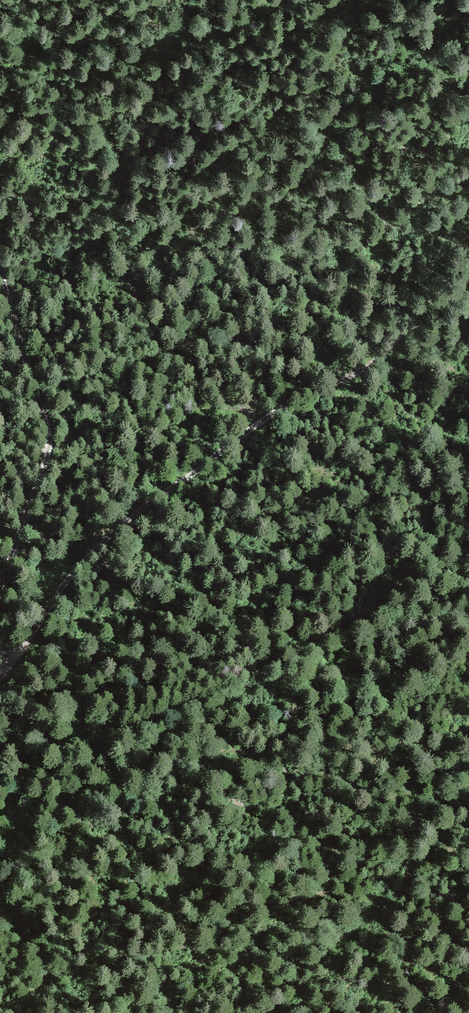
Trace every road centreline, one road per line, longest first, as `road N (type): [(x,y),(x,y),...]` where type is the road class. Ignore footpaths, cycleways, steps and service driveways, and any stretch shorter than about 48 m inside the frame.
road 1 (track): [(468,279),(435,294),(375,362),(261,421),(109,536),(0,676)]
road 2 (track): [(0,265),(50,448),(0,586)]

